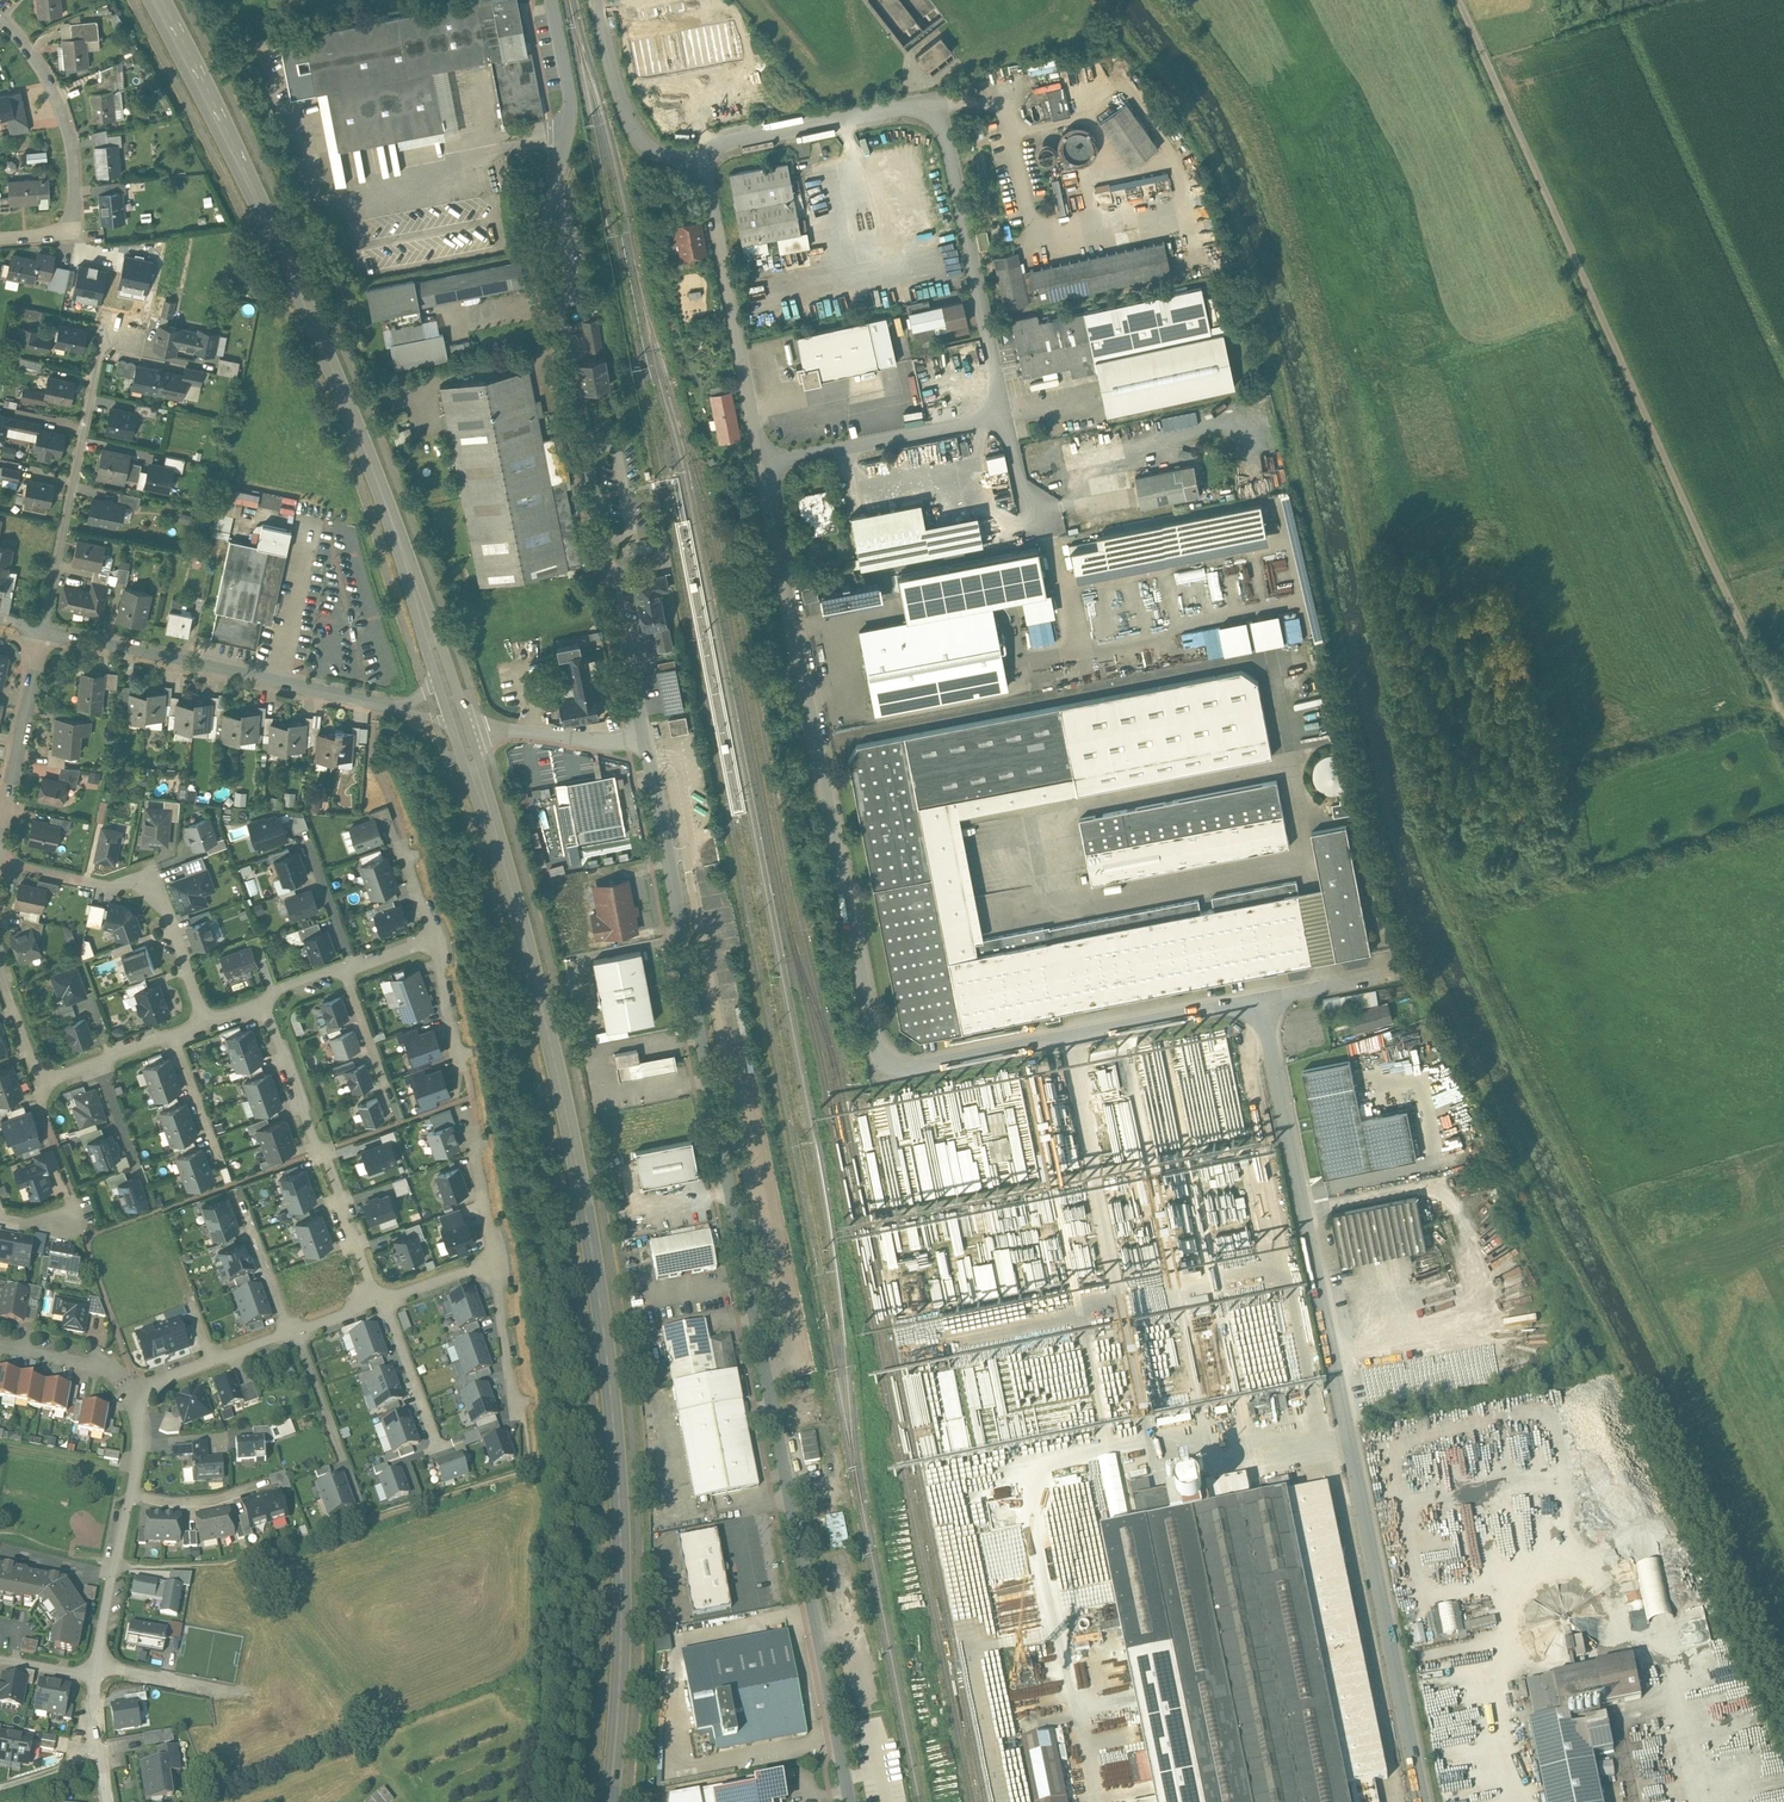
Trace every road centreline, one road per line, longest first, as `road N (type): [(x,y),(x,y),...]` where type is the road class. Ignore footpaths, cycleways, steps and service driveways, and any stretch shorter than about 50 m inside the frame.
road 1 (residential): [(852,1801),(644,740)]
road 2 (residential): [(768,468),(874,1048),(908,1072),(1267,997)]
road 3 (primary): [(609,1801),(621,1668),(620,1515),(606,1345),(571,1140),(497,840)]
road 4 (residential): [(1267,997),(1422,1801)]
road 5 (unclassified): [(1783,711),(1460,0)]
road 6 (residential): [(644,740),(546,239),(571,106),(551,0)]
road 7 (primary): [(427,624),(313,326),(156,0)]
road 8 (residential): [(699,154),(906,105),(928,108),(943,126),(1004,416)]
road 9 (track): [(524,1471),(224,1565),(115,1566)]
road 10 (residential): [(397,708),(43,631)]
road 11 (residential): [(263,1003),(384,1303)]
road 12 (residential): [(699,154),(768,468)]
road 13 (residential): [(0,860),(114,887),(153,873),(206,1023)]
road 14 (residential): [(43,631),(106,333)]
road 15 (residential): [(0,20),(55,89),(73,151),(74,221),(61,234),(0,238)]
road 16 (residential): [(1004,416),(768,468)]
road 17 (residential): [(599,0),(630,122),(652,155),(699,154)]
road 18 (residential): [(263,1003),(275,986),(438,938)]
road 19 (residential): [(132,1495),(96,1676)]
road 20 (residential): [(7,804),(43,631)]
road 21 (residential): [(41,1084),(206,1023)]
road 22 (residential): [(132,1397),(291,1334)]
road 23 (residential): [(384,1303),(438,1450)]
road 24 (residential): [(625,740),(469,728)]
road 25 (residential): [(494,1264),(514,1413)]
road 26 (residential): [(0,1347),(114,1372),(132,1397)]
road 27 (residential): [(96,1676),(119,1670),(239,1693)]
road 28 (residential): [(296,1332),(343,1462)]
road 29 (residential): [(1267,997),(1401,969)]
road 30 (residential): [(494,1264),(473,1146),(477,1130)]
road 31 (residential): [(244,1210),(291,1334)]
road 32 (residential): [(438,938),(464,1067)]
road 33 (residential): [(96,1676),(108,1801)]
road 34 (residential): [(132,1495),(211,1501),(255,1488)]
road 35 (primary): [(450,725),(497,840)]
road 36 (residential): [(41,1084),(0,970)]

